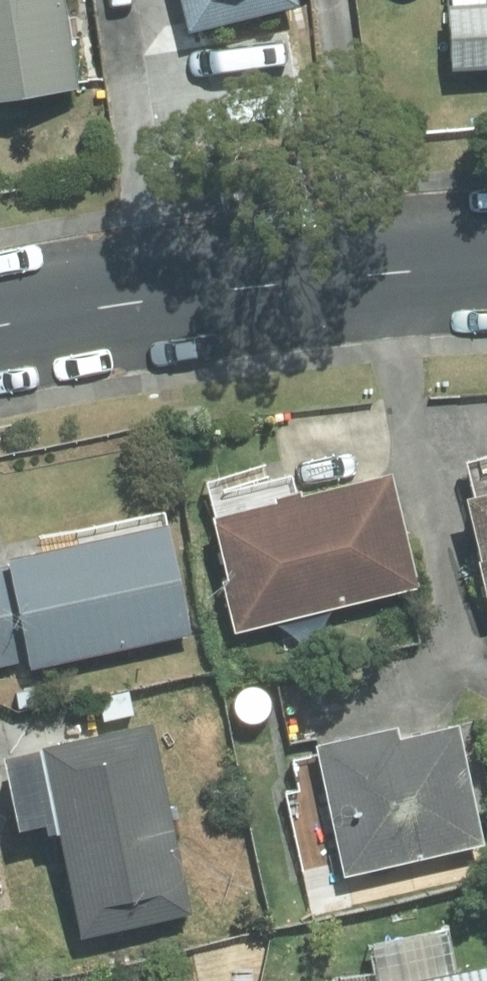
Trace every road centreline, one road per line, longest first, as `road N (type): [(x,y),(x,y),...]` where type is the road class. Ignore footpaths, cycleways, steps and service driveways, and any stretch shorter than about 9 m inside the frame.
road 1 (tertiary): [(486,266),(145,301),(0,328)]

